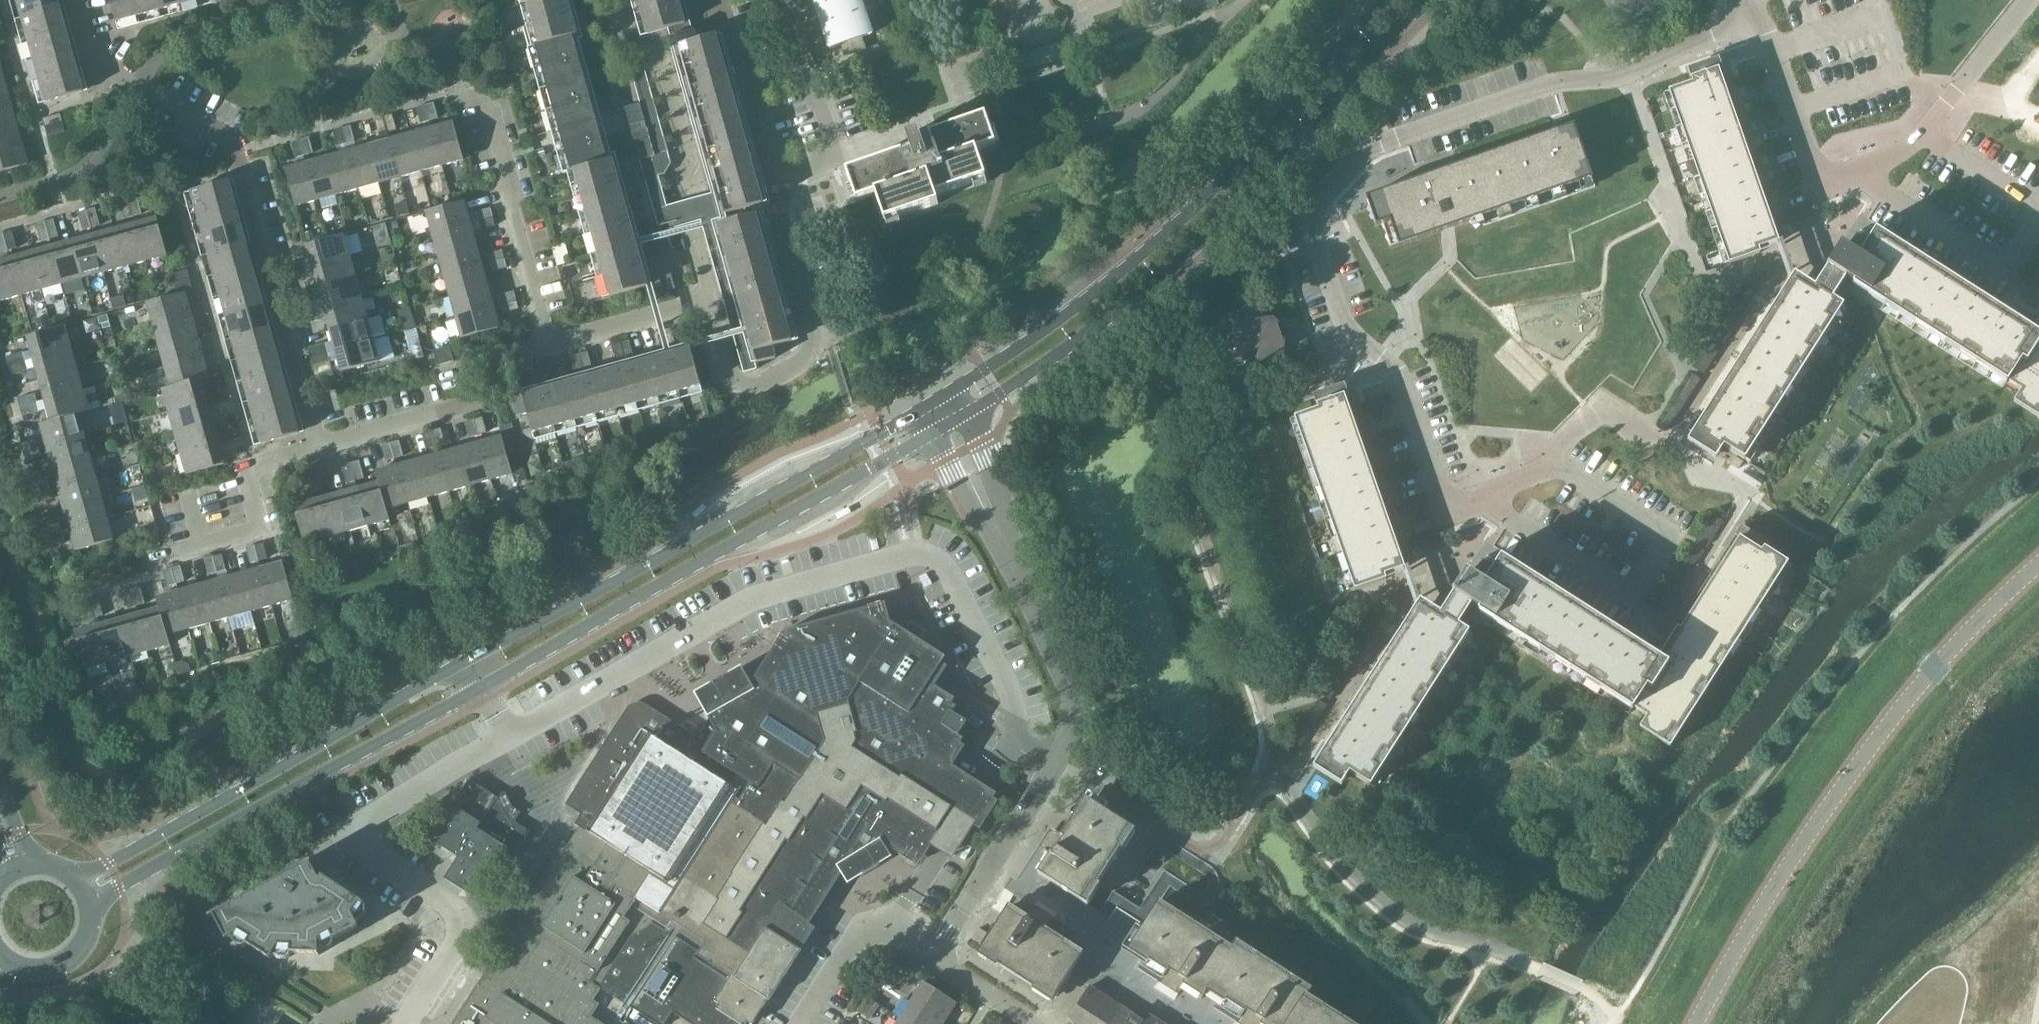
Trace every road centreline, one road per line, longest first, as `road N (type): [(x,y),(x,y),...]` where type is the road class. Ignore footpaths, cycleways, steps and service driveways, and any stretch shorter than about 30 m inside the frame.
road 1 (unclassified): [(1056,761),(1040,762),(1010,744),(1015,711),(997,661),(940,561),(915,551),(748,600),(506,736),(480,688)]
road 2 (residential): [(1360,340),(1346,330),(1313,227),(1315,208),(1352,164),(1377,147),(1547,85),(1627,73),(1756,17),(1745,0)]
road 3 (tertiary): [(952,426),(1163,275),(1429,0)]
road 4 (tertiary): [(1388,0),(1143,254),(939,402)]
road 5 (tertiary): [(1697,1023),(1788,868),(1879,736),(1940,660),(2038,563)]
road 6 (residential): [(321,446),(233,138),(87,56),(73,0)]
road 7 (tertiary): [(939,402),(463,661)]
road 8 (tertiary): [(480,688),(952,426)]
road 9 (residential): [(710,298),(731,374),(741,383),(765,383),(808,355),(812,341),(778,223),(782,197),(728,26),(708,22)]
road 10 (tertiary): [(95,914),(121,884),(480,688)]
road 11 (tertiary): [(463,661),(79,879)]
road 12 (residential): [(1056,761),(1070,733),(1068,685),(952,426)]
road 13 (residential): [(710,298),(678,178),(688,149),(657,36),(708,22)]
road 14 (residential): [(321,446),(467,405),(484,368),(549,345)]
road 15 (residential): [(153,559),(262,529),(244,469),(321,446)]
road 16 (residential): [(549,345),(488,105)]
road 17 (residential): [(934,961),(1056,761)]
road 18 (residential): [(1481,498),(1460,506),(1444,499),(1399,372),(1360,340)]
road 19 (residential): [(799,1023),(862,931),(882,929),(934,961)]
road 20 (residential): [(549,345),(710,298)]
road 21 (tertiary): [(0,953),(30,971),(58,970),(90,942),(95,914)]

